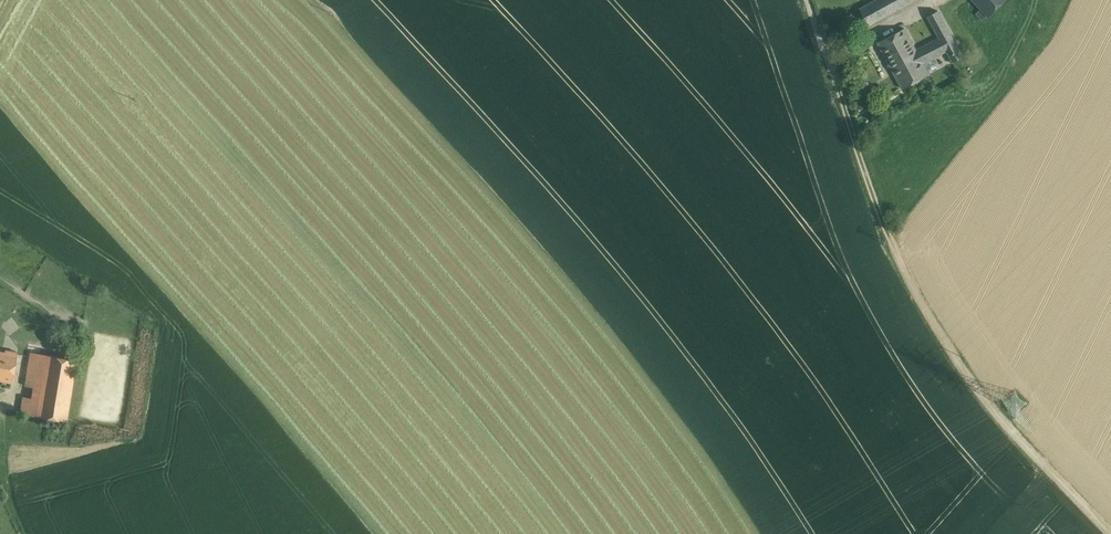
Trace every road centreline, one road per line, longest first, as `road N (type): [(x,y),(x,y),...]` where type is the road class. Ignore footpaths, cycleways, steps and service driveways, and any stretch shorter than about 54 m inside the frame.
road 1 (track): [(827,60),(891,239),(925,311),(982,401),(1106,533)]
road 2 (track): [(827,60),(940,0)]

